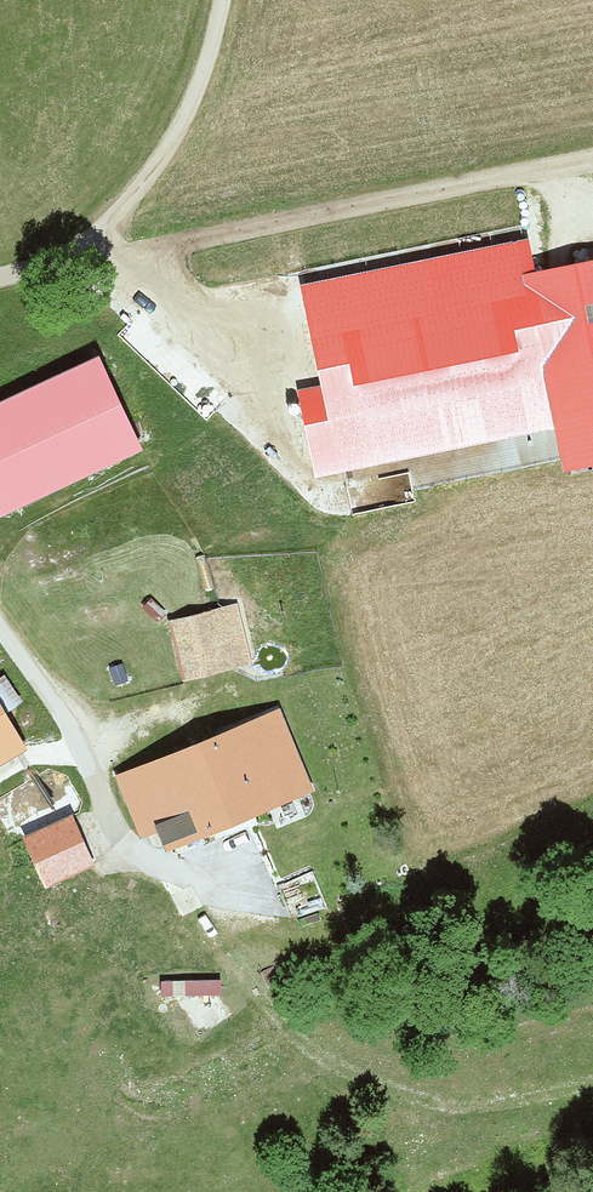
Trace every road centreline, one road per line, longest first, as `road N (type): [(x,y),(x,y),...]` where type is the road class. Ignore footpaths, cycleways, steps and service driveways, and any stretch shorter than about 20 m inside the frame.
road 1 (track): [(83,262),(592,169)]
road 2 (track): [(0,284),(83,262),(153,178),(203,83),(220,0)]
road 3 (track): [(0,648),(93,786)]

